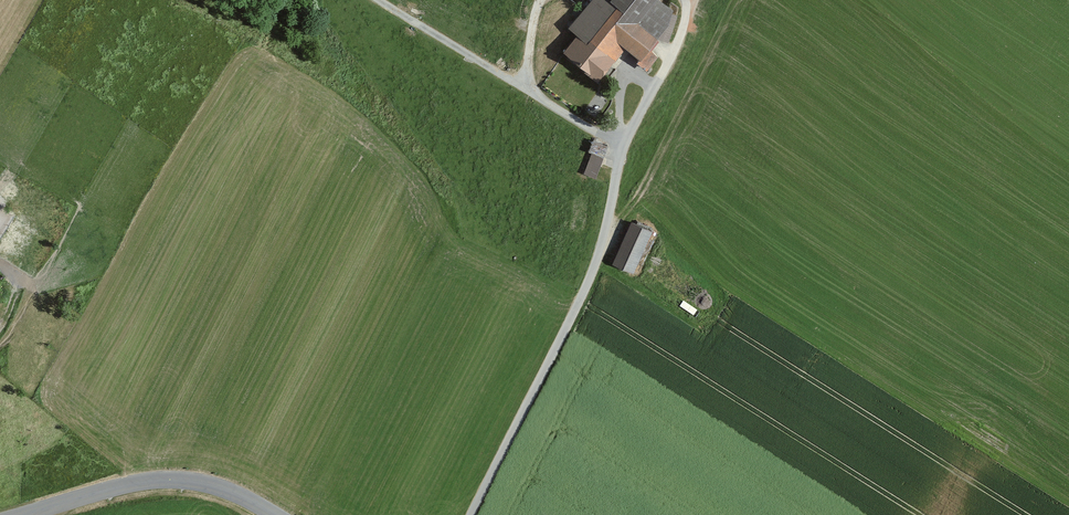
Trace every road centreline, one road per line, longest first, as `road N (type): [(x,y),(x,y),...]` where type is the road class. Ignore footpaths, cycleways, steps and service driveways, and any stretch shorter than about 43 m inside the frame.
road 1 (track): [(380,0),(619,142)]
road 2 (tertiary): [(271,514),(192,479),(139,483),(28,514)]
road 3 (track): [(619,142),(665,66),(689,12),(682,0)]

